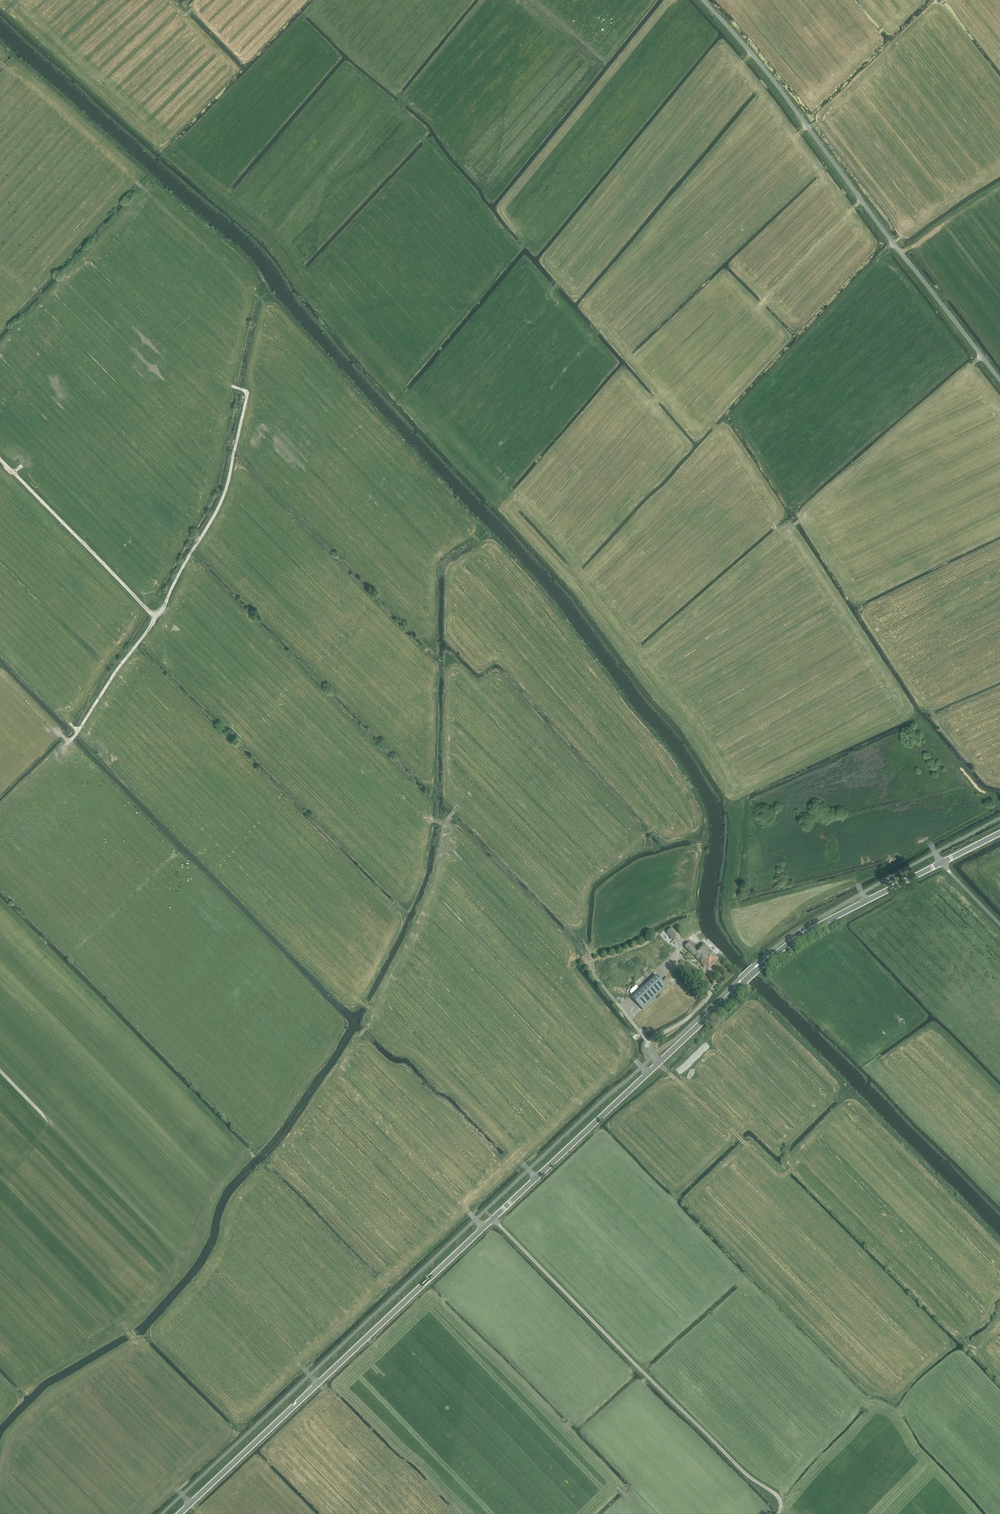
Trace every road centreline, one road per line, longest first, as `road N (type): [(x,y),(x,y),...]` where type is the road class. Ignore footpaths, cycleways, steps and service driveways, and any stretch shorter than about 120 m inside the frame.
road 1 (secondary): [(179,1513),(774,955),(942,862)]
road 2 (unclassified): [(999,381),(702,0)]
road 3 (track): [(65,746),(160,613),(216,513),(247,394),(232,386)]
road 4 (track): [(157,617),(0,459)]

